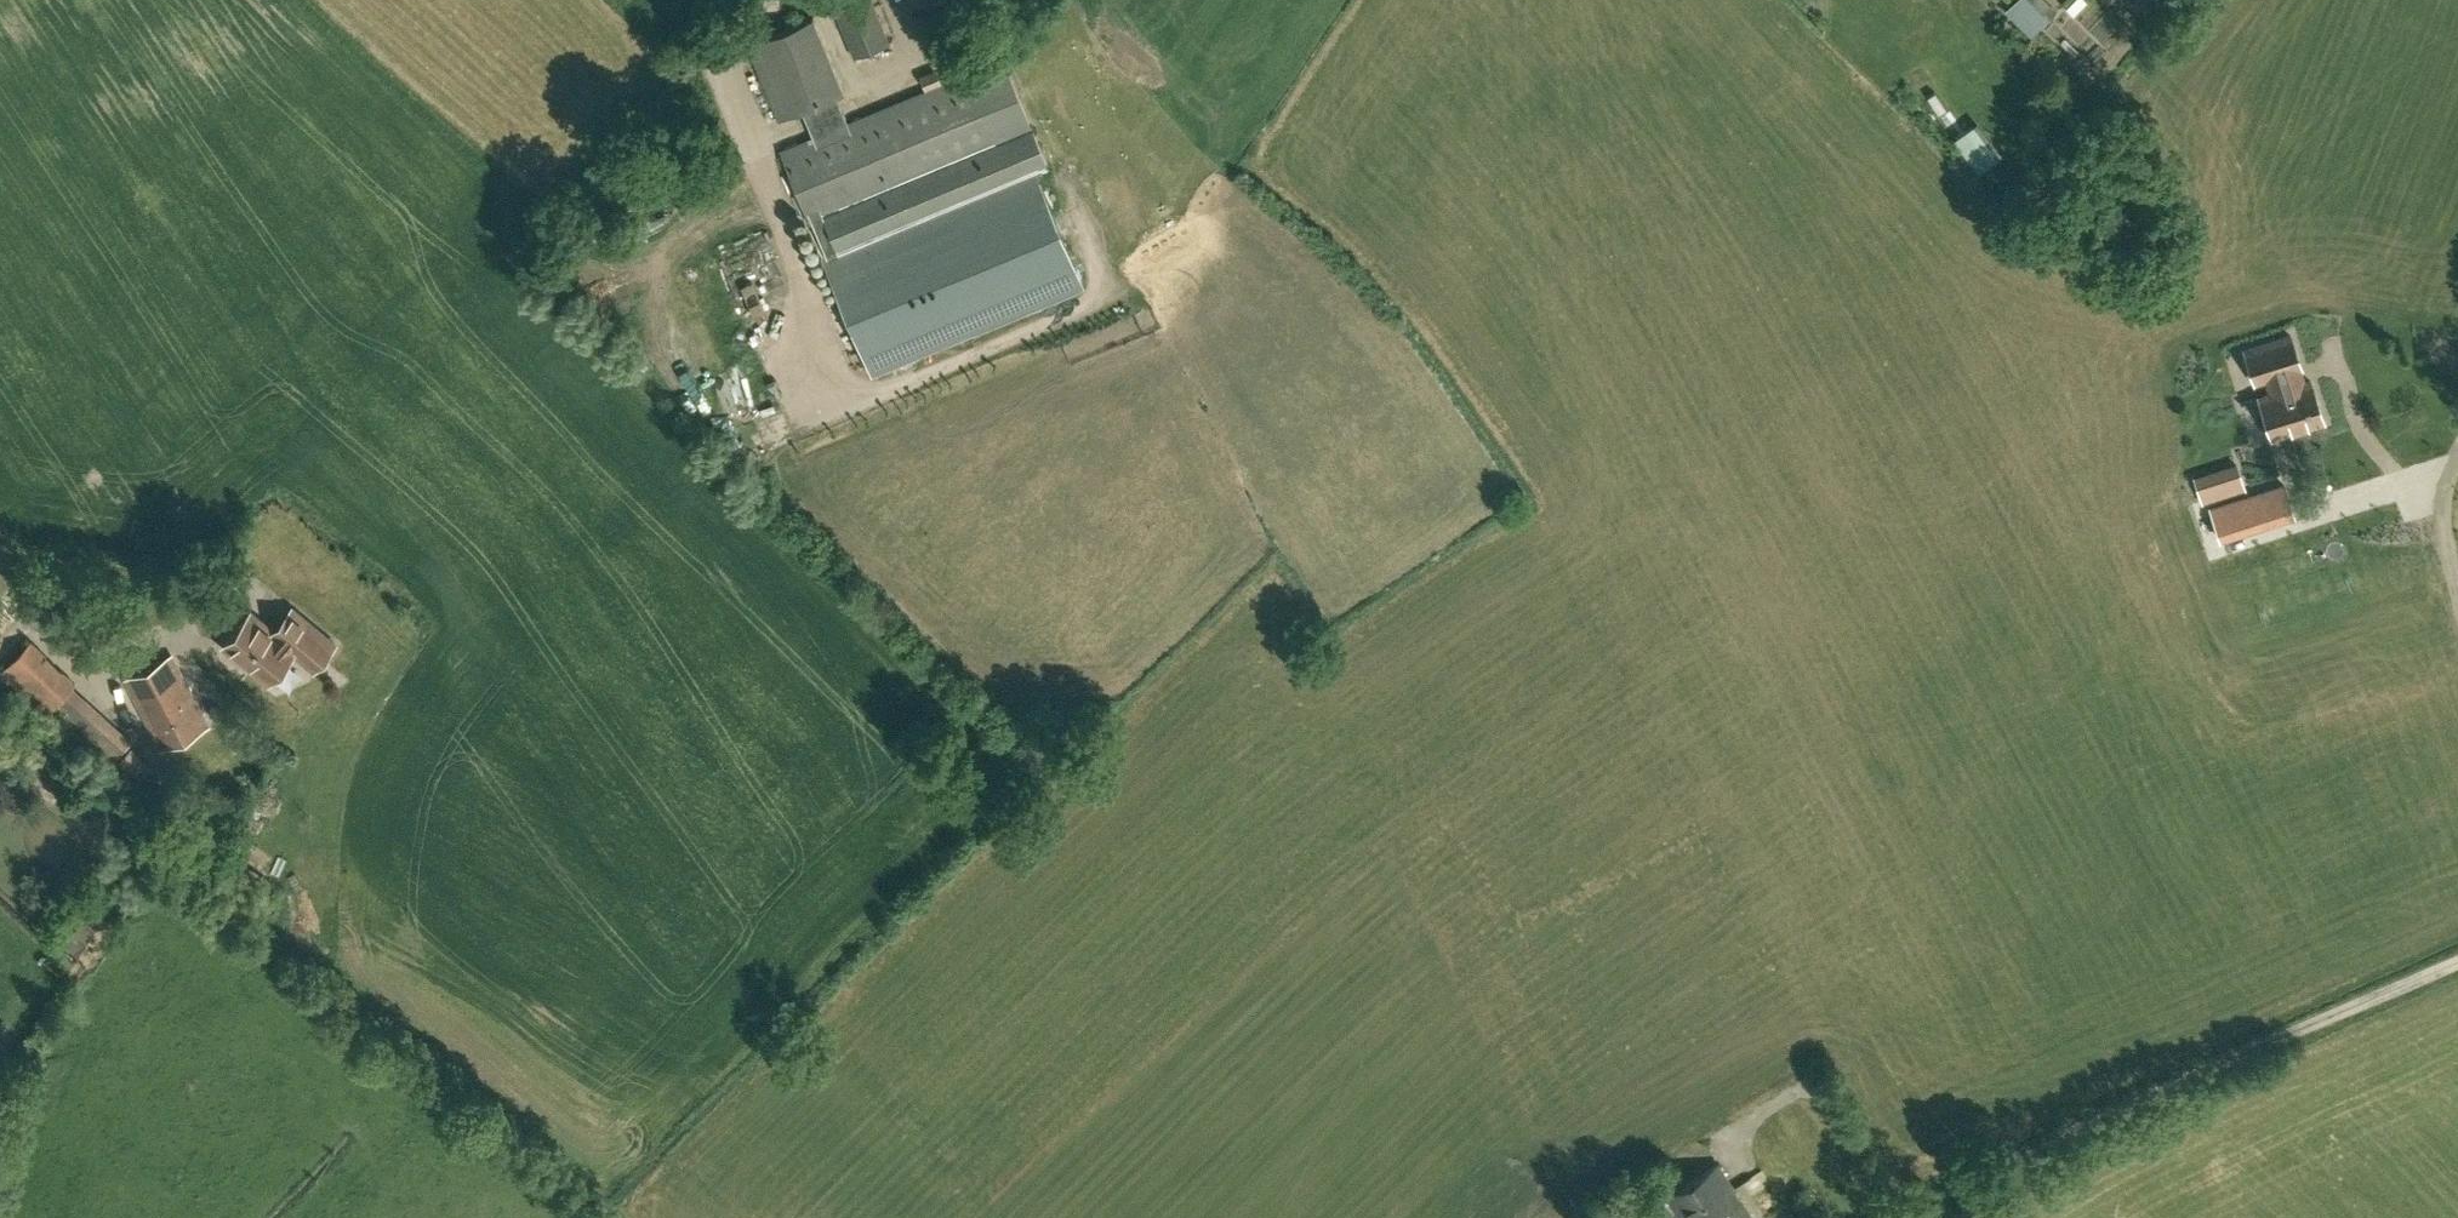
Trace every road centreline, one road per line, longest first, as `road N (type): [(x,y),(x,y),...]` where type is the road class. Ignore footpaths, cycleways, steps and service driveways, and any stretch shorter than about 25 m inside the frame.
road 1 (track): [(2457,962),(2022,1154),(1952,1190),(1920,1217)]
road 2 (track): [(2457,445),(2440,498),(2457,583)]

